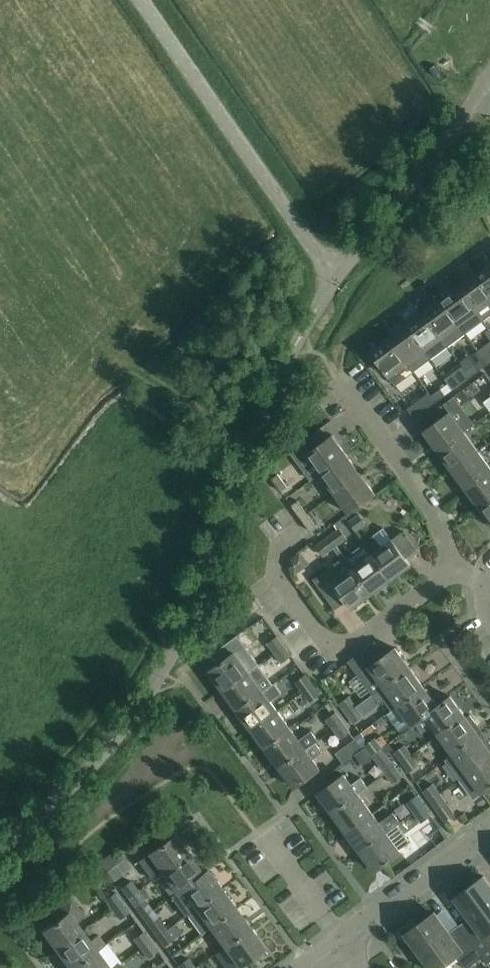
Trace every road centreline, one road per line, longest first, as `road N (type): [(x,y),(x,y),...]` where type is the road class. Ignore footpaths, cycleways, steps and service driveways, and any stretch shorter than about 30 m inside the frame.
road 1 (unclassified): [(300,336),(149,694),(84,776),(0,849)]
road 2 (unclassified): [(336,281),(141,0)]
road 3 (residential): [(451,567),(358,640),(337,647),(320,636),(276,573),(278,552),(301,535)]
road 4 (unclassified): [(336,281),(489,72)]
road 5 (residential): [(451,567),(432,500),(347,385)]
road 6 (residential): [(337,941),(489,832)]

